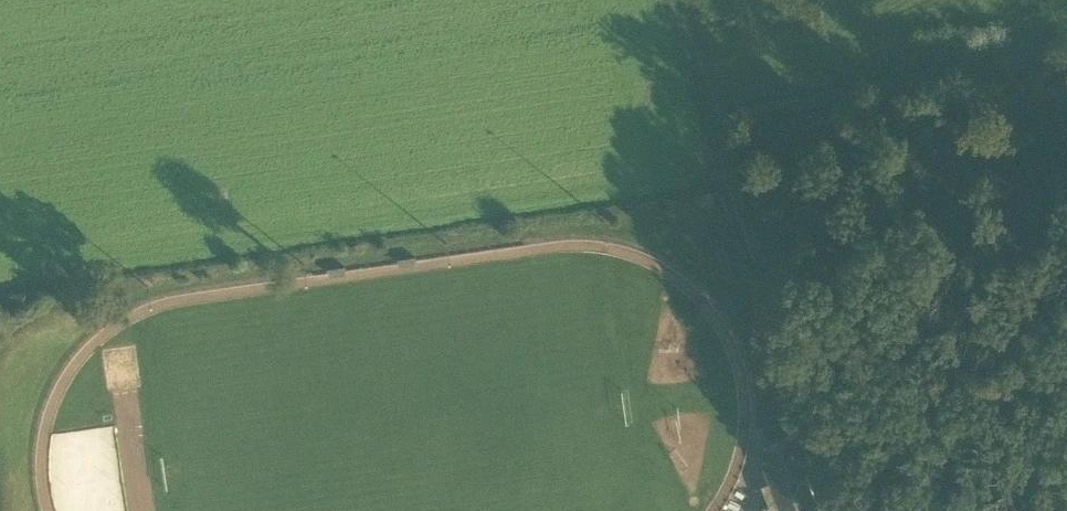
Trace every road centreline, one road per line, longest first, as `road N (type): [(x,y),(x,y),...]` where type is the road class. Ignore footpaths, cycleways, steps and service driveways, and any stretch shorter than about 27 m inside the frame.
road 1 (track): [(671,0),(856,510)]

